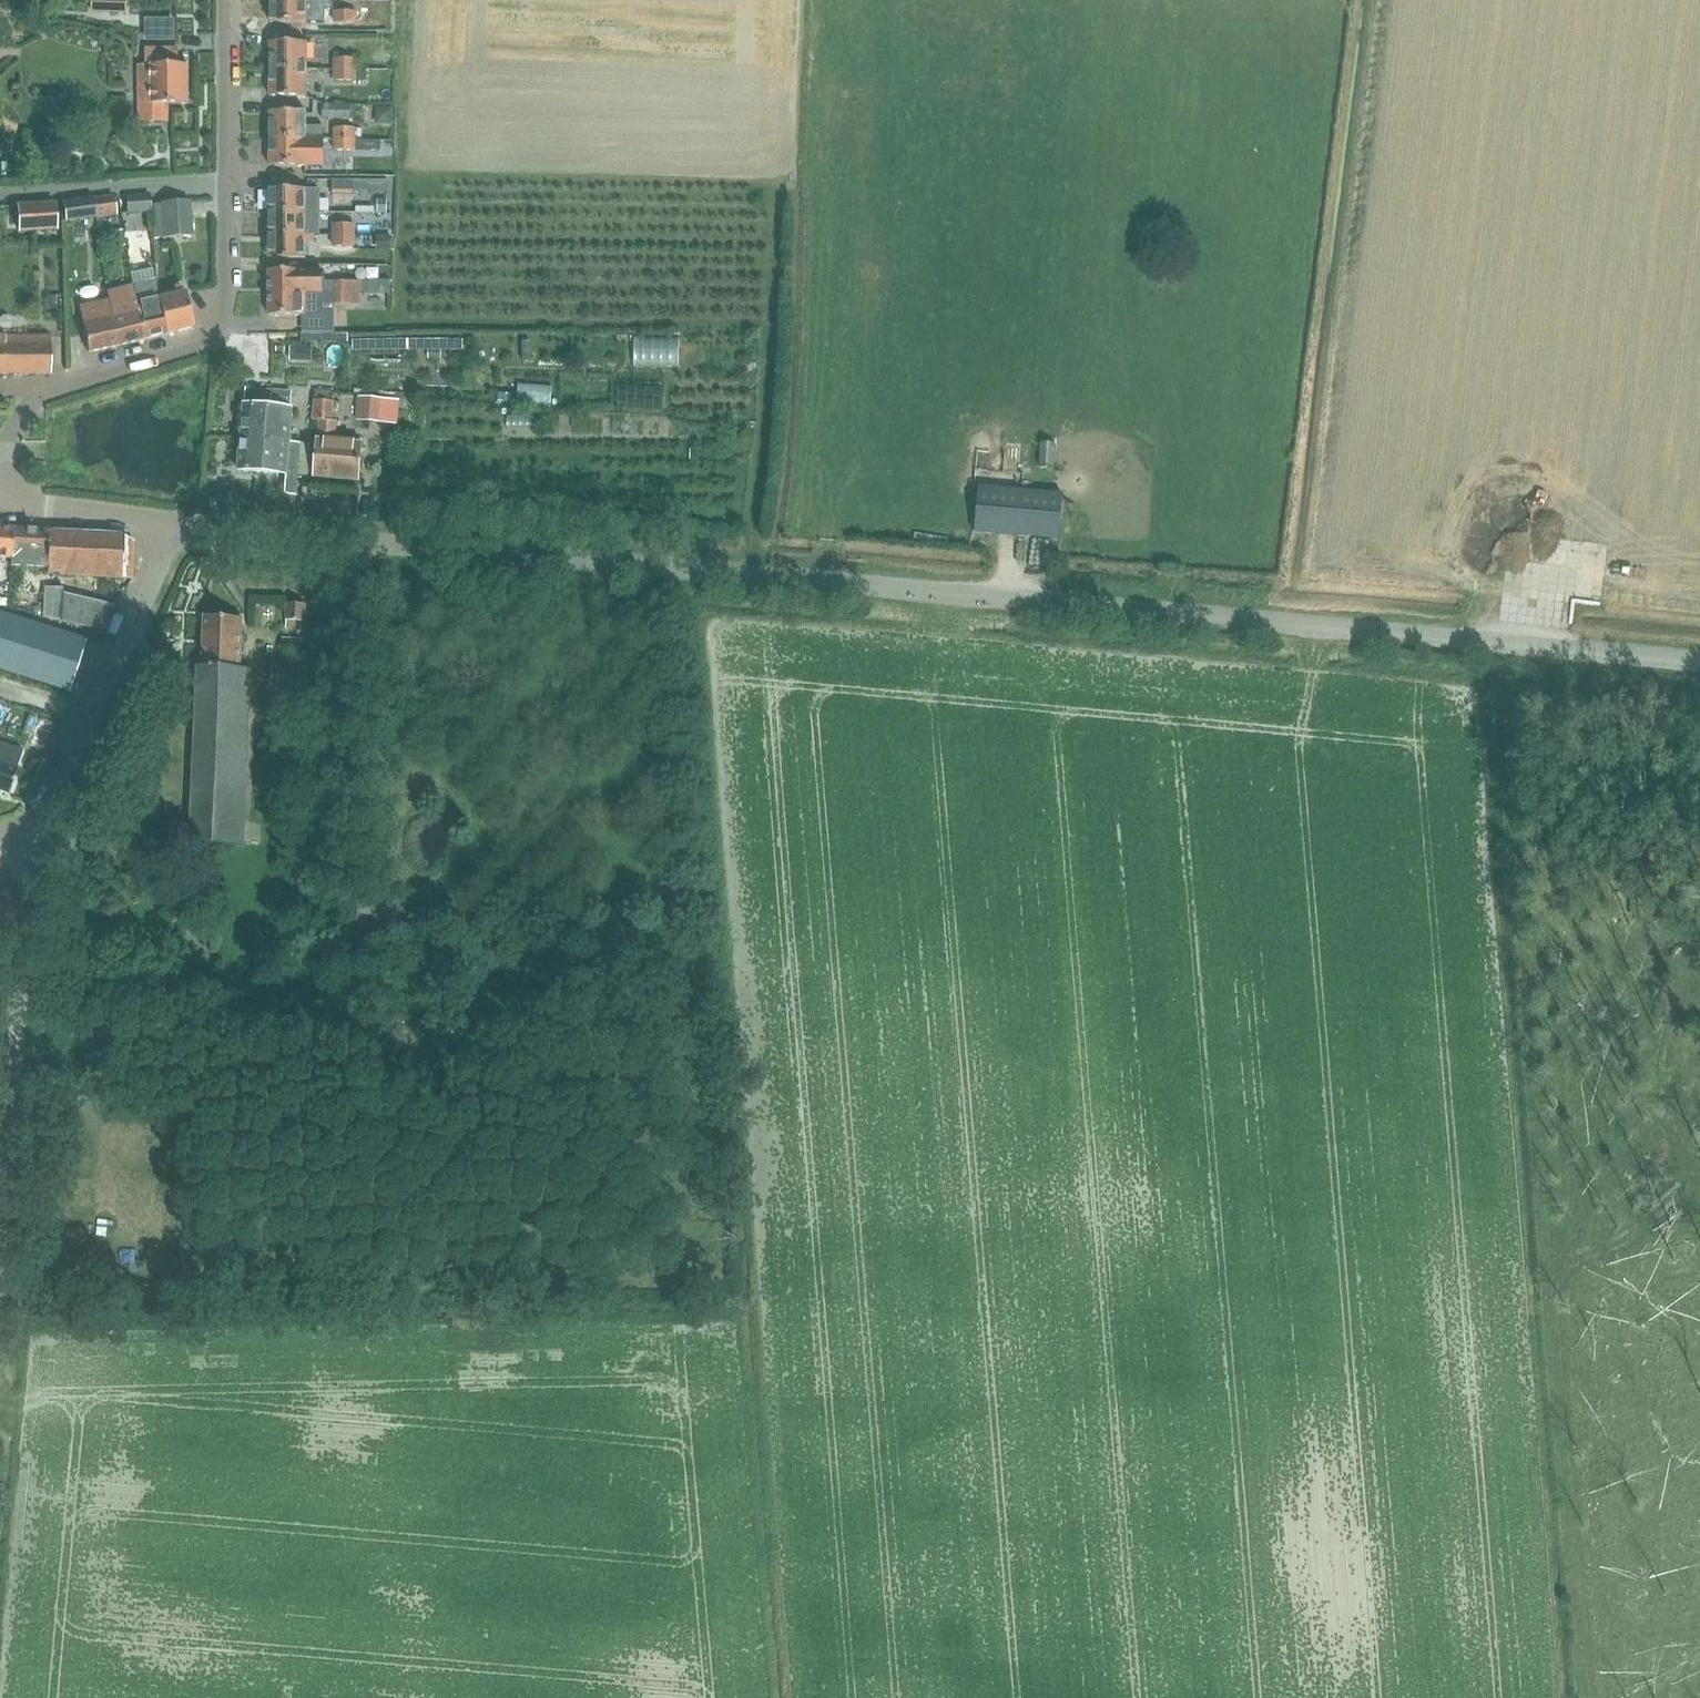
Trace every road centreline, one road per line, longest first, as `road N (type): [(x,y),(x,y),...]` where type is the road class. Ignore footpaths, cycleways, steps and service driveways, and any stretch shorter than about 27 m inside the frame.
road 1 (tertiary): [(171,521),(1699,662)]
road 2 (residential): [(0,461),(27,404),(207,342),(223,294),(223,185)]
road 3 (unclassified): [(0,1205),(38,847)]
road 4 (residential): [(38,847),(171,521)]
road 5 (residential): [(223,185),(0,193)]
road 6 (residential): [(223,185),(223,0)]
road 7 (tertiary): [(171,521),(0,492)]

